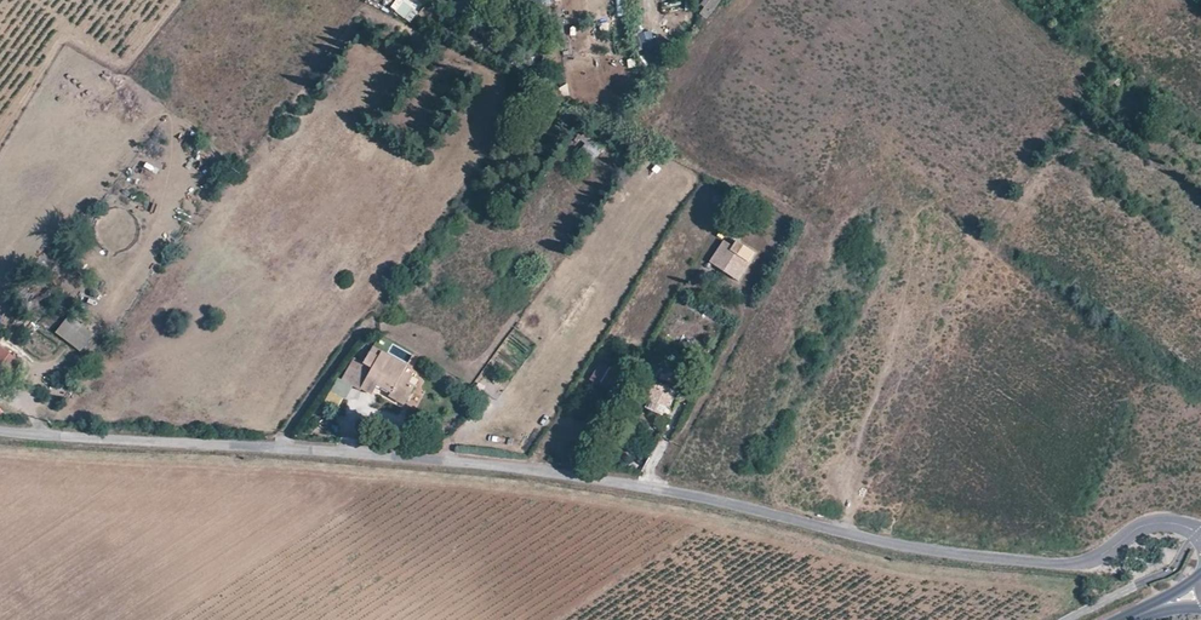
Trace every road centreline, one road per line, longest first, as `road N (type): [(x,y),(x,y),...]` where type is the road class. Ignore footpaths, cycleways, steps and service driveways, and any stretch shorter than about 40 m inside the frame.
road 1 (unclassified): [(0,433),(554,470),(936,552),(1049,565),(1083,564),(1141,527),(1187,528)]

